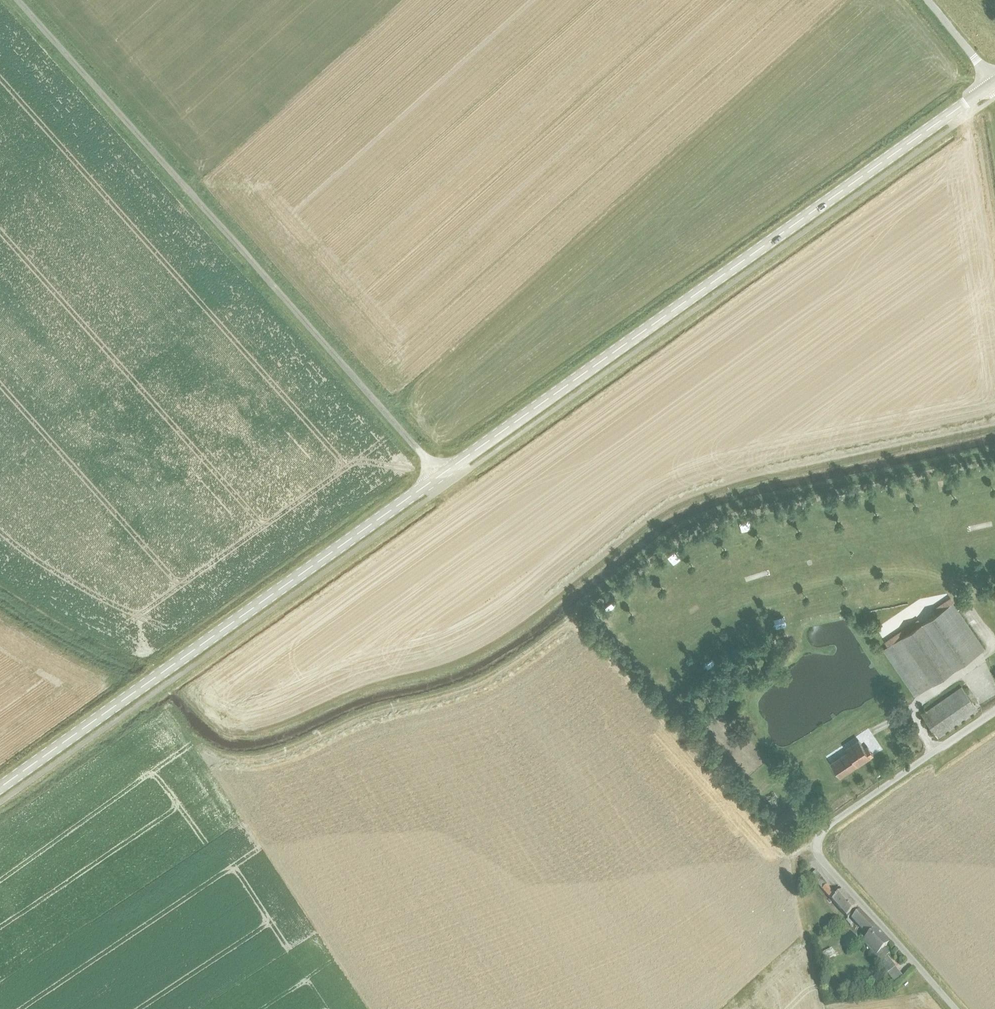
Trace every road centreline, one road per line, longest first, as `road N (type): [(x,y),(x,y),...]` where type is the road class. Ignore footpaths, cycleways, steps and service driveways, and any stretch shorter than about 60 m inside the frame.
road 1 (secondary): [(994,84),(0,788)]
road 2 (track): [(441,477),(19,0)]
road 3 (unclassified): [(994,709),(828,826),(819,843),(834,874),(953,1008)]

